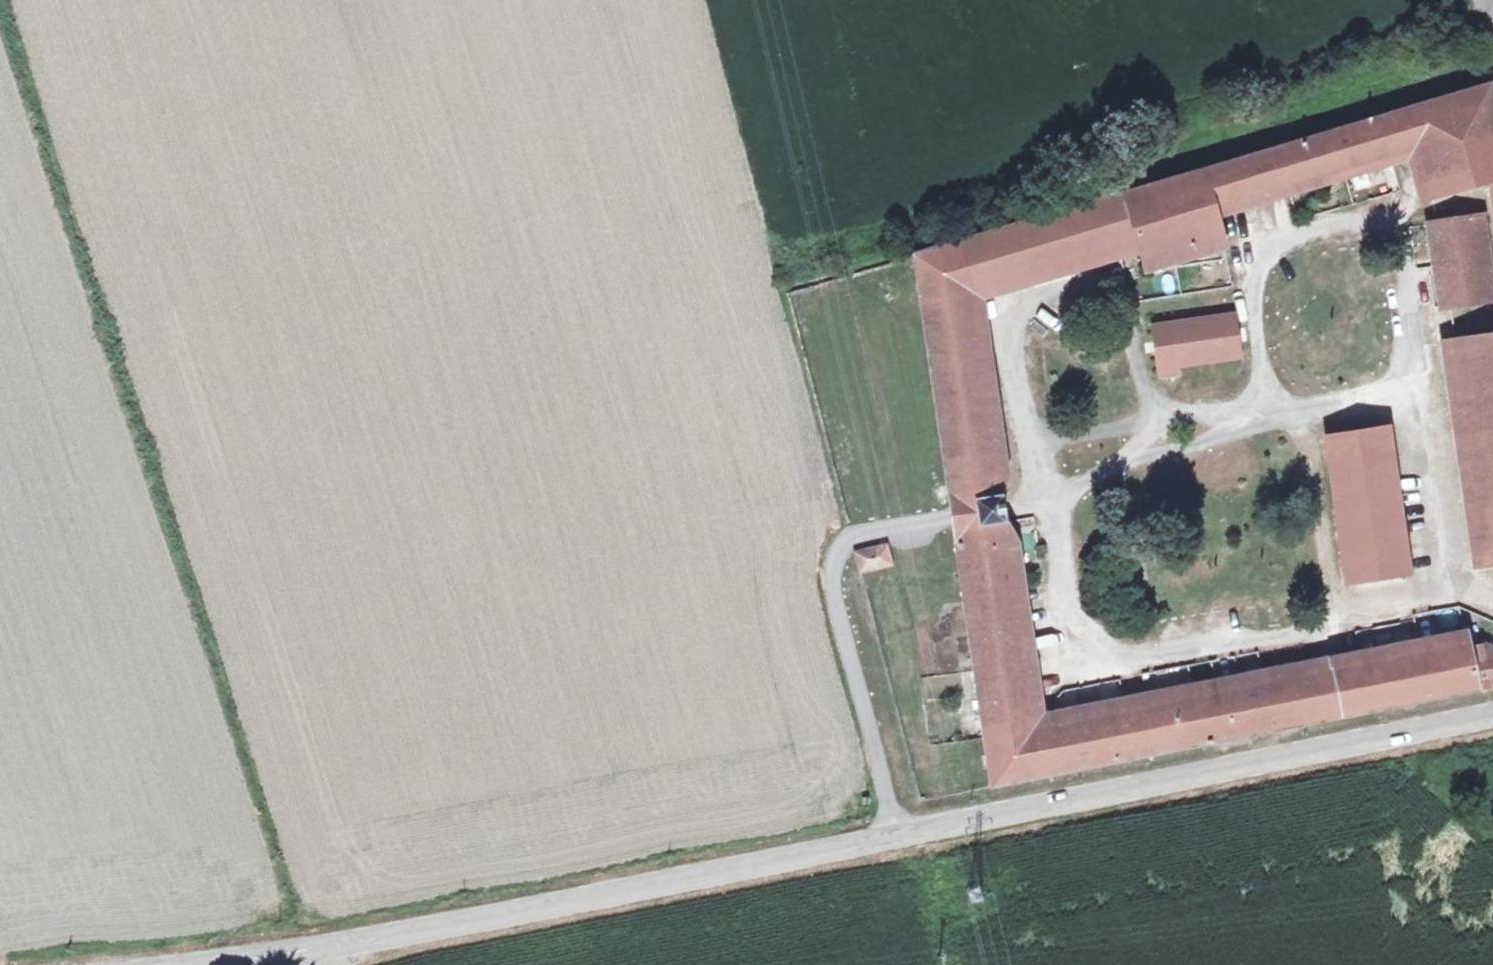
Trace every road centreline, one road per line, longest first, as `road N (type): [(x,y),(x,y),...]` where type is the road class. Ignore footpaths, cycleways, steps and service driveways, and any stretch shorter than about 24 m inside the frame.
road 1 (tertiary): [(149,964),(611,870),(1492,708)]

